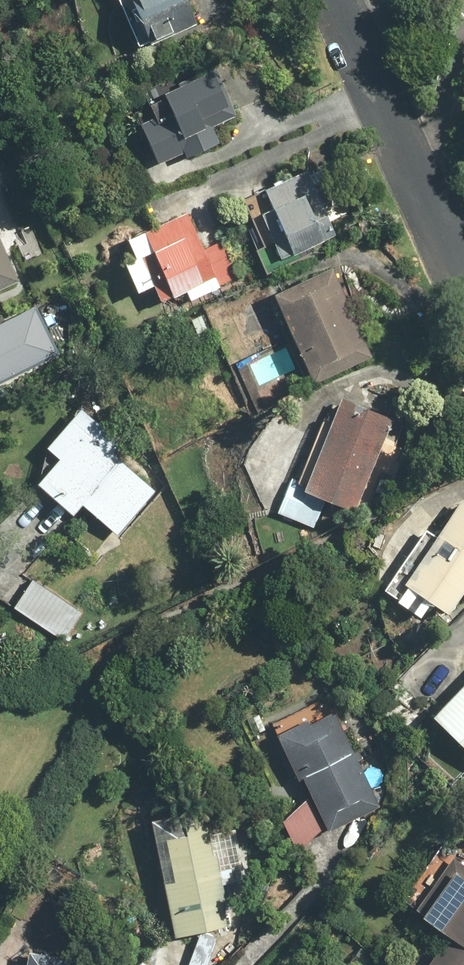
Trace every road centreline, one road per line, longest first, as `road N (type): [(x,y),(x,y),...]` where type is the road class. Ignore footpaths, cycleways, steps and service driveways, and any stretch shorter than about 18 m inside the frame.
road 1 (residential): [(333,0),(463,296)]

